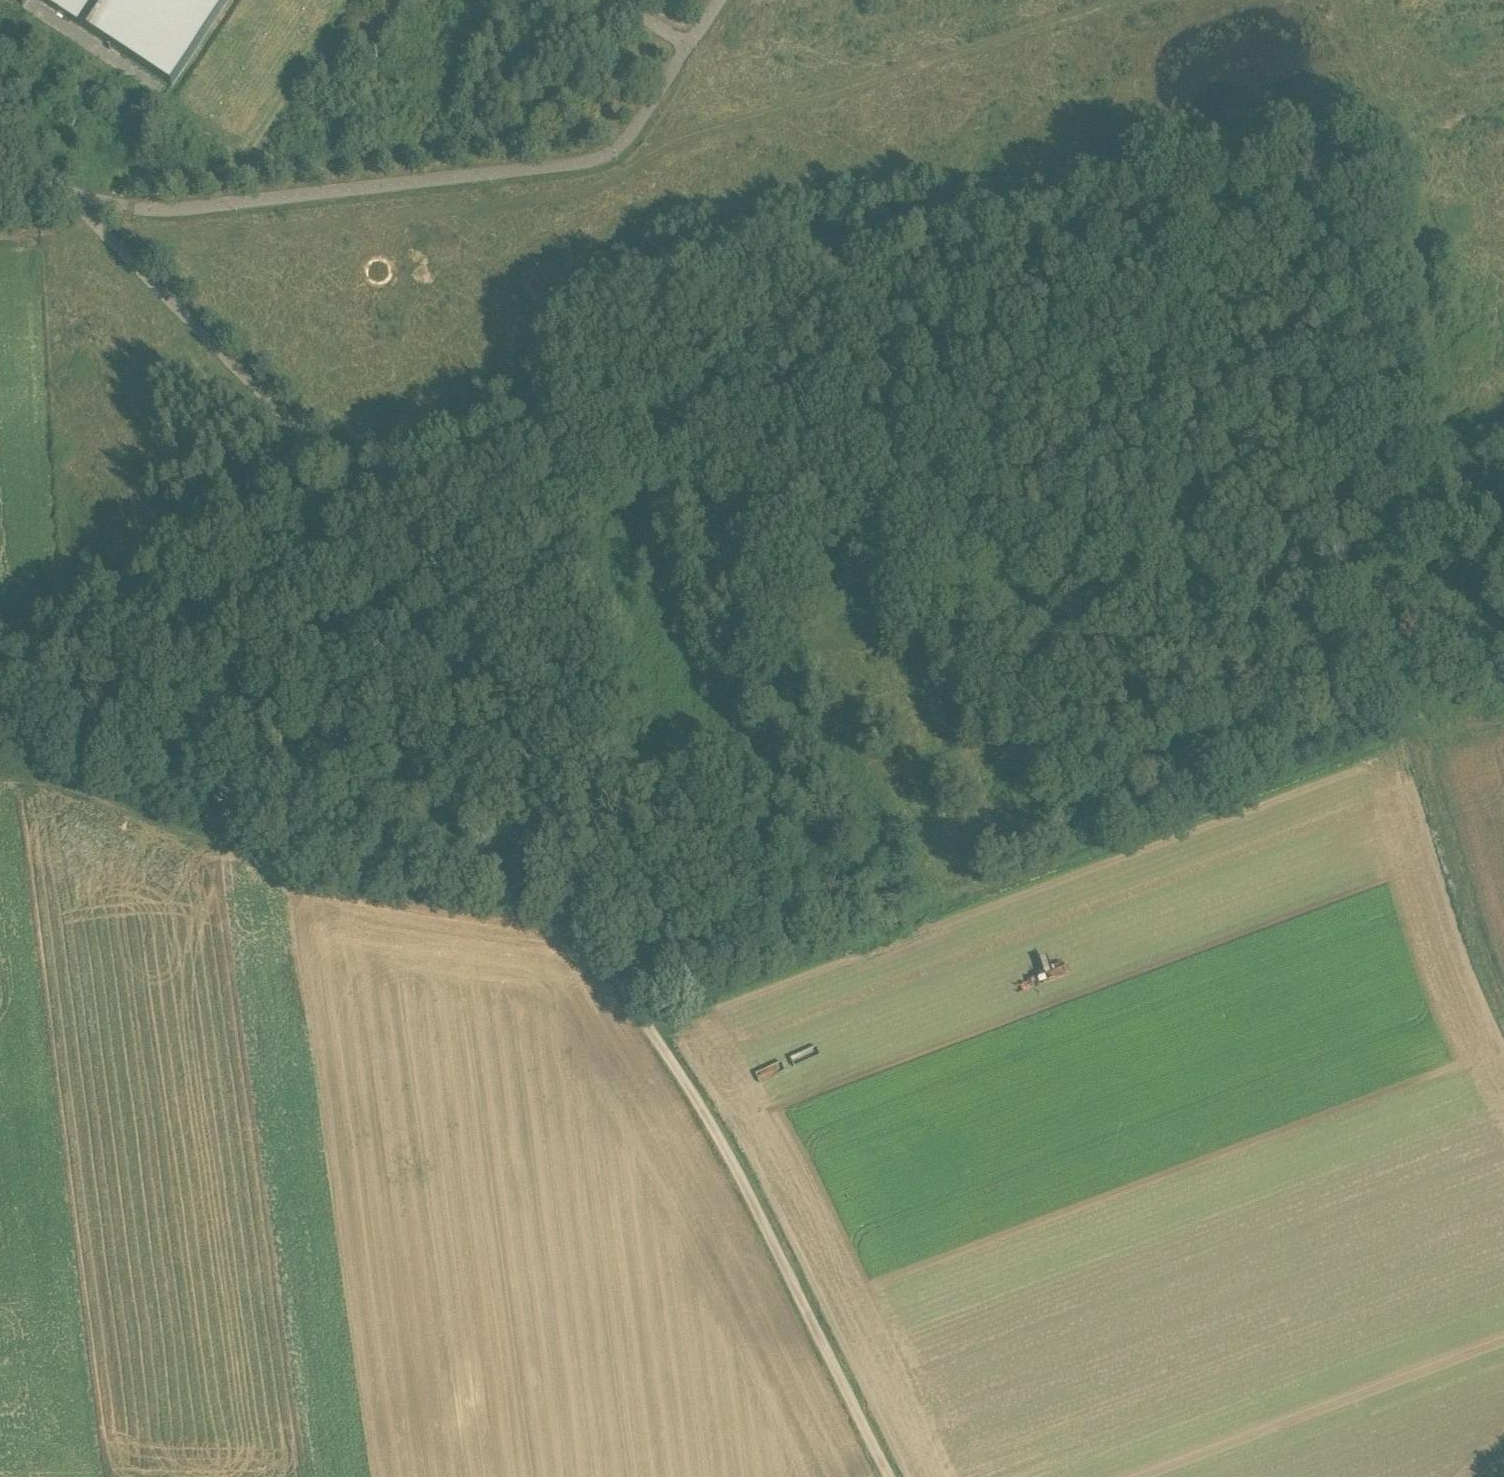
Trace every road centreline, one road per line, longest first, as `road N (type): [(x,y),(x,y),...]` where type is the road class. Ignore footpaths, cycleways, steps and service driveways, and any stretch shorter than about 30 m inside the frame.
road 1 (unclassified): [(891,1476),(711,1115),(622,992),(459,623),(369,500),(0,125)]
road 2 (track): [(74,199),(167,235),(234,231),(556,191),(639,168),(672,142)]
road 3 (track): [(589,908),(537,916),(357,891),(287,870),(80,770),(0,766)]
road 4 (track): [(672,142),(1122,0)]
road 5 (track): [(1417,740),(1503,1005)]

